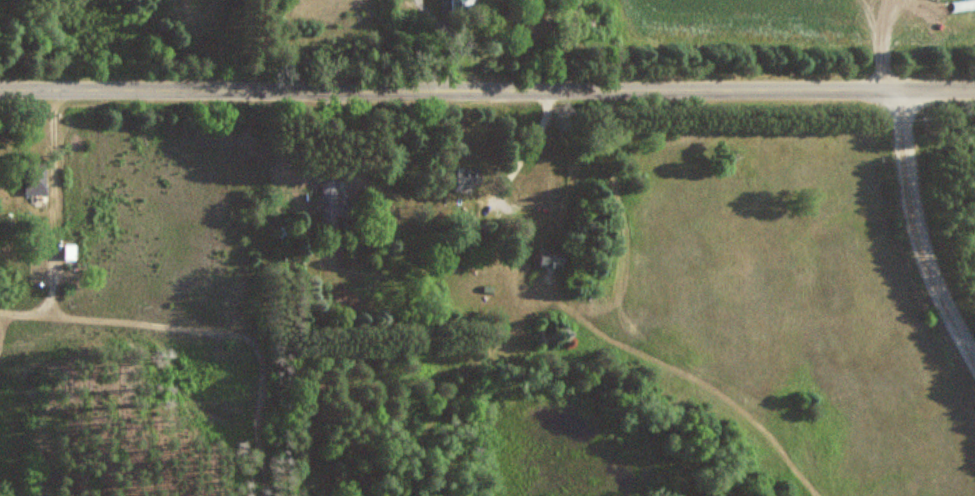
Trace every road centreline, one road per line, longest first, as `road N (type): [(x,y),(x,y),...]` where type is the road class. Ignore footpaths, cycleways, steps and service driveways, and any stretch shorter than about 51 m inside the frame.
road 1 (residential): [(974,88),(0,86)]
road 2 (residential): [(974,357),(930,265),(913,206),(903,88)]

